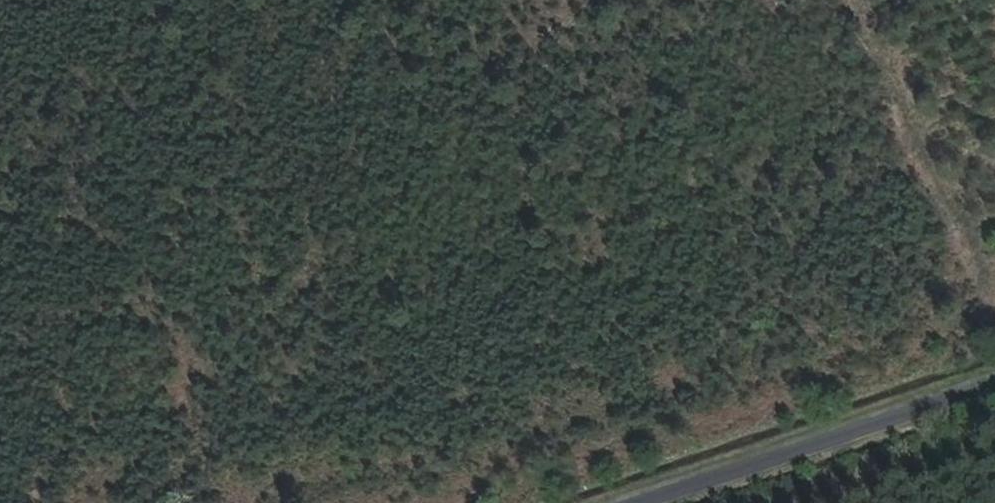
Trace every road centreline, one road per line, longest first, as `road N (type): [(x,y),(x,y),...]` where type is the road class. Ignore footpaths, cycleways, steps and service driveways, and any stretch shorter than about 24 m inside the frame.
road 1 (residential): [(656,502),(994,393)]

